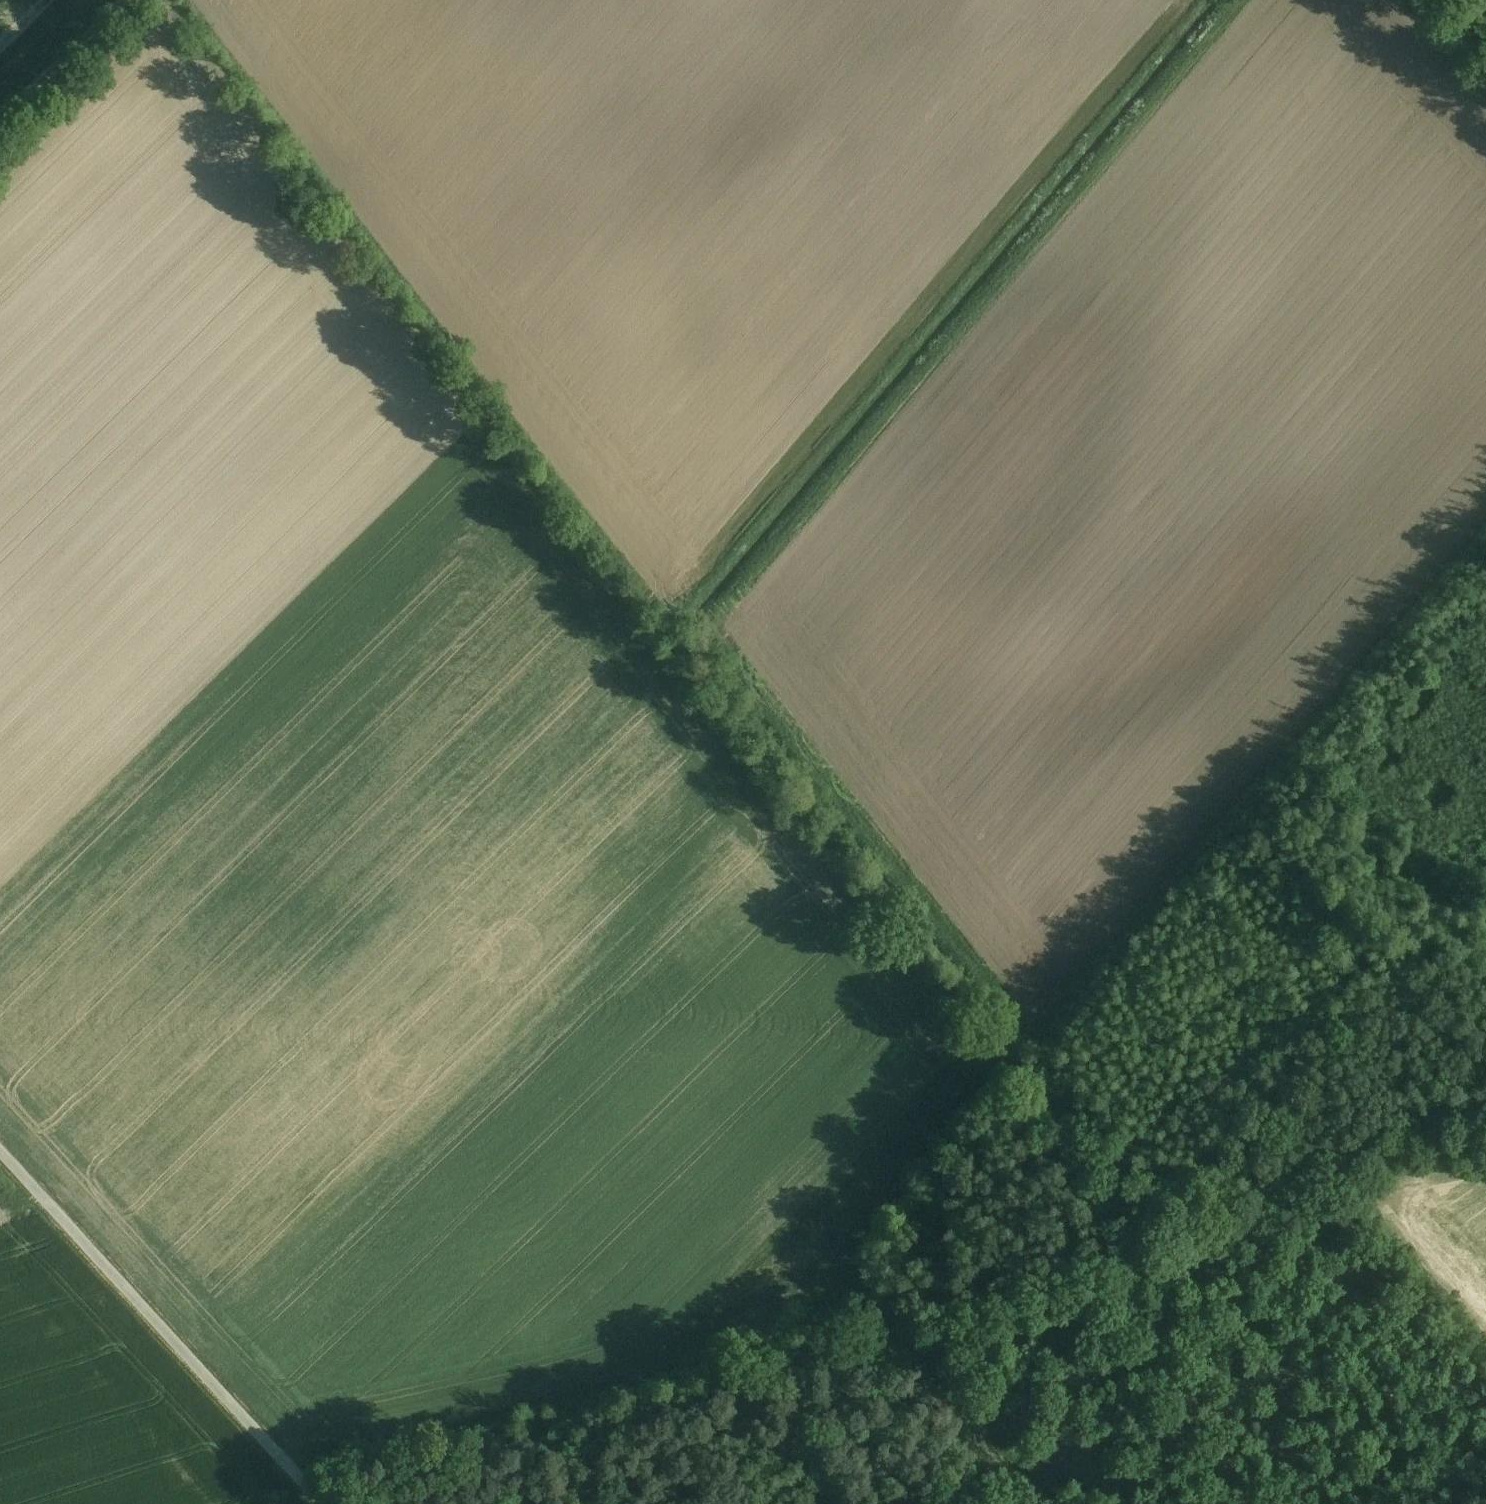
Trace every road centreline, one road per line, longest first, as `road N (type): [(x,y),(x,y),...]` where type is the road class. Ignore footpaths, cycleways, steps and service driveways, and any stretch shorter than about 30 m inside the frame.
road 1 (track): [(340,1503),(0,1128)]
road 2 (track): [(0,108),(111,0)]

